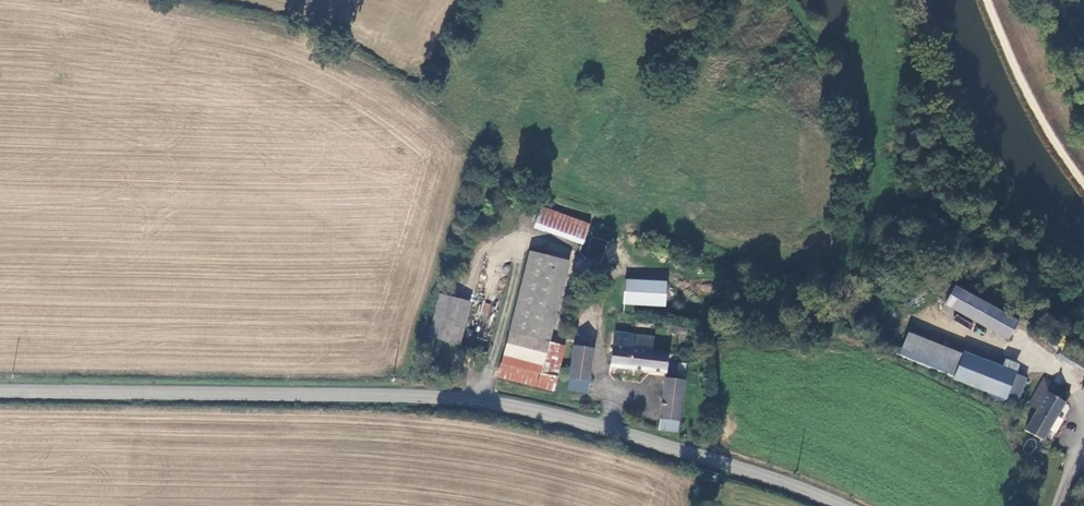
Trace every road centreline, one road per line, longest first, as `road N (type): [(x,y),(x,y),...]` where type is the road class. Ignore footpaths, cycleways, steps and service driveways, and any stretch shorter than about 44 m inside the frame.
road 1 (tertiary): [(844,505),(742,469),(504,405),(414,396),(0,389)]
road 2 (track): [(919,0),(957,104),(1011,194),(1083,286)]

